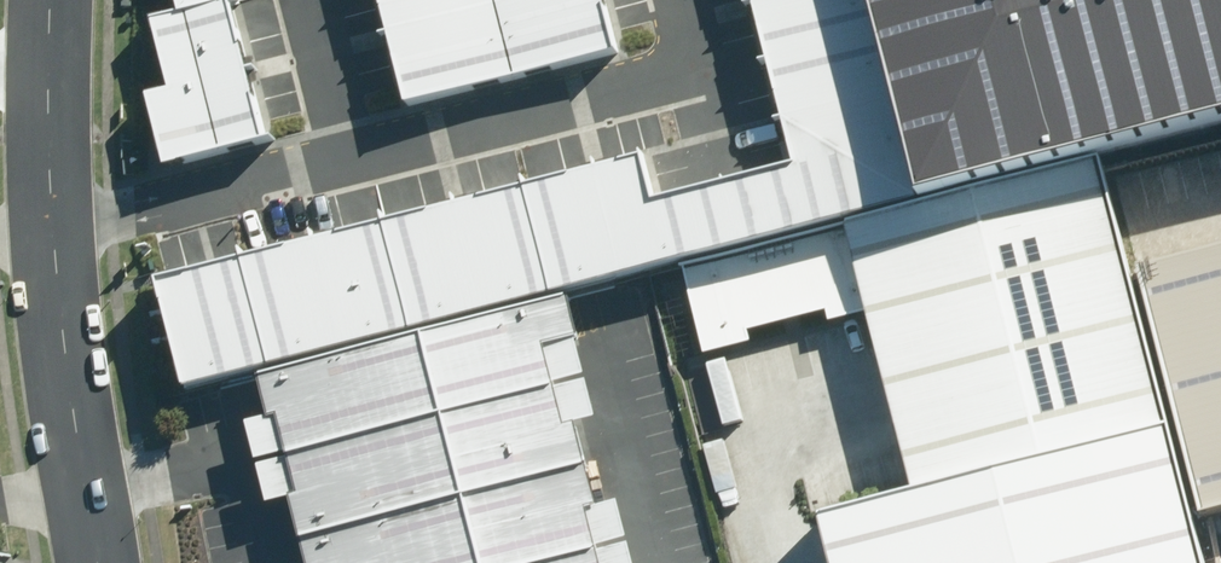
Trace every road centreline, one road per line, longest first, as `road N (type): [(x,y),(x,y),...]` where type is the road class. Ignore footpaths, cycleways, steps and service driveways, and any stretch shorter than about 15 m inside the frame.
road 1 (residential): [(51,0),(52,239),(96,562)]

